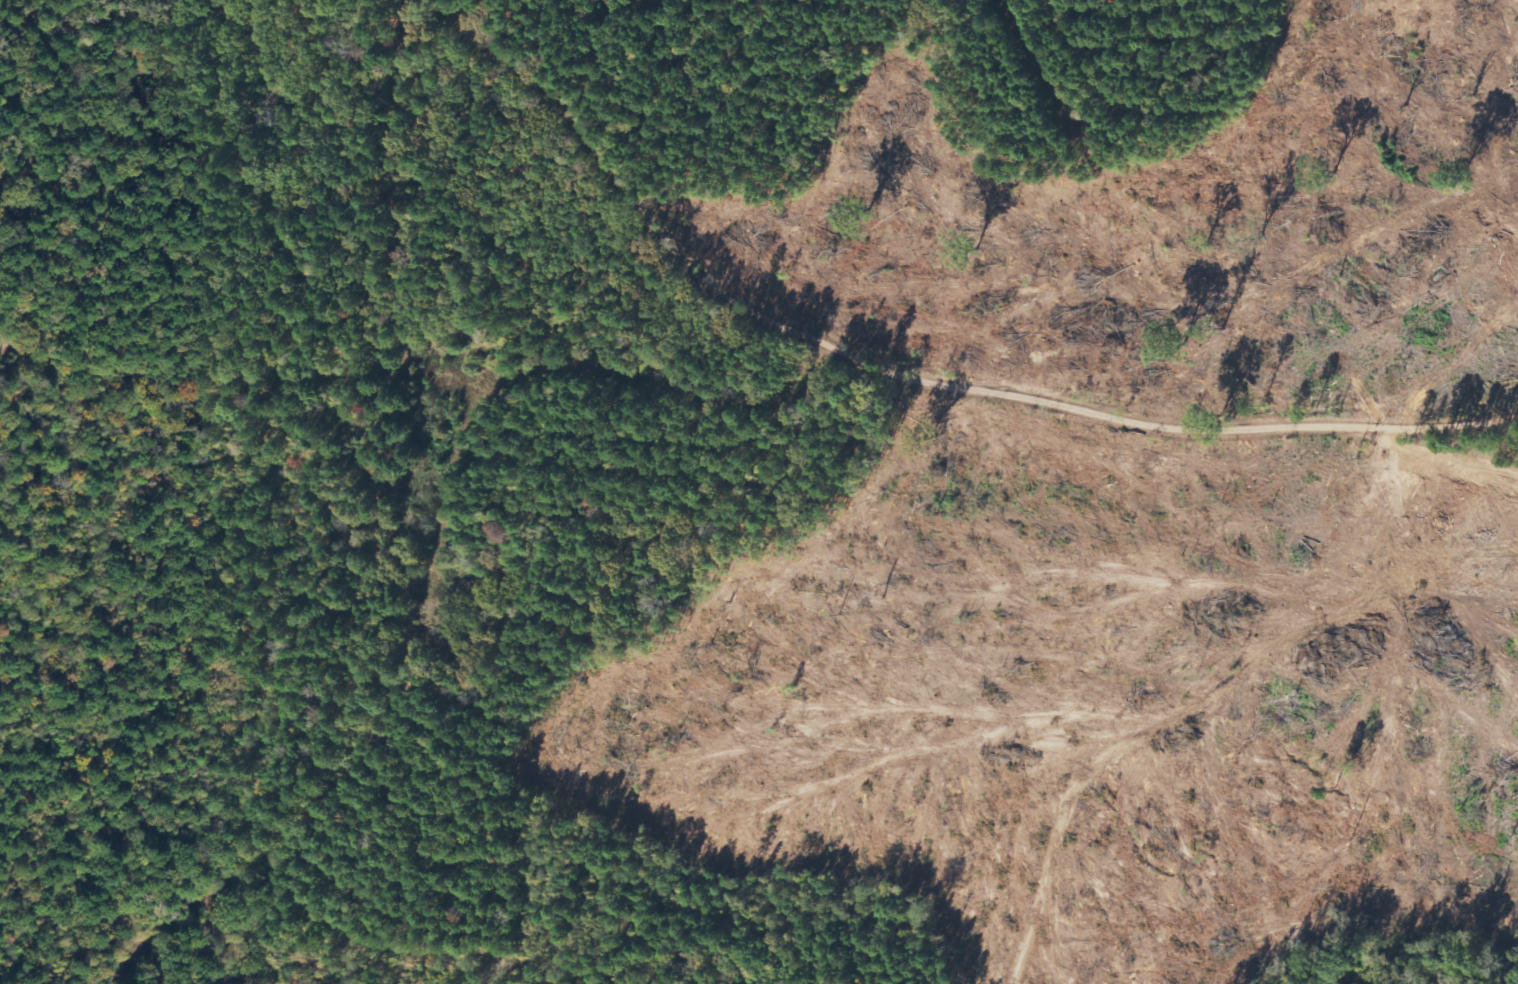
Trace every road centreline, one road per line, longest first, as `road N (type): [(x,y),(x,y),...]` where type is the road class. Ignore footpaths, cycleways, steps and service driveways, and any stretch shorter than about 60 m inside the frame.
road 1 (residential): [(1517,420),(1396,430),(1164,428),(885,374),(743,311),(678,265),(555,105),(459,26),(439,0)]

